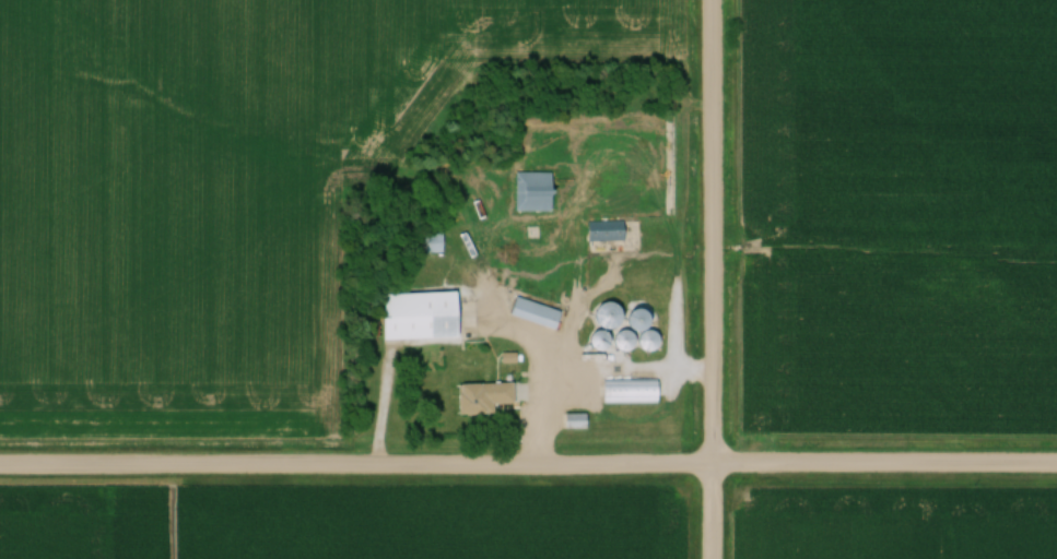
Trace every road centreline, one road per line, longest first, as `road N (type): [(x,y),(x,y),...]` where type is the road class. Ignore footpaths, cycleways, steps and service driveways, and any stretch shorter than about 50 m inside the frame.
road 1 (tertiary): [(0,474),(1056,471)]
road 2 (tertiary): [(706,558),(705,0)]

